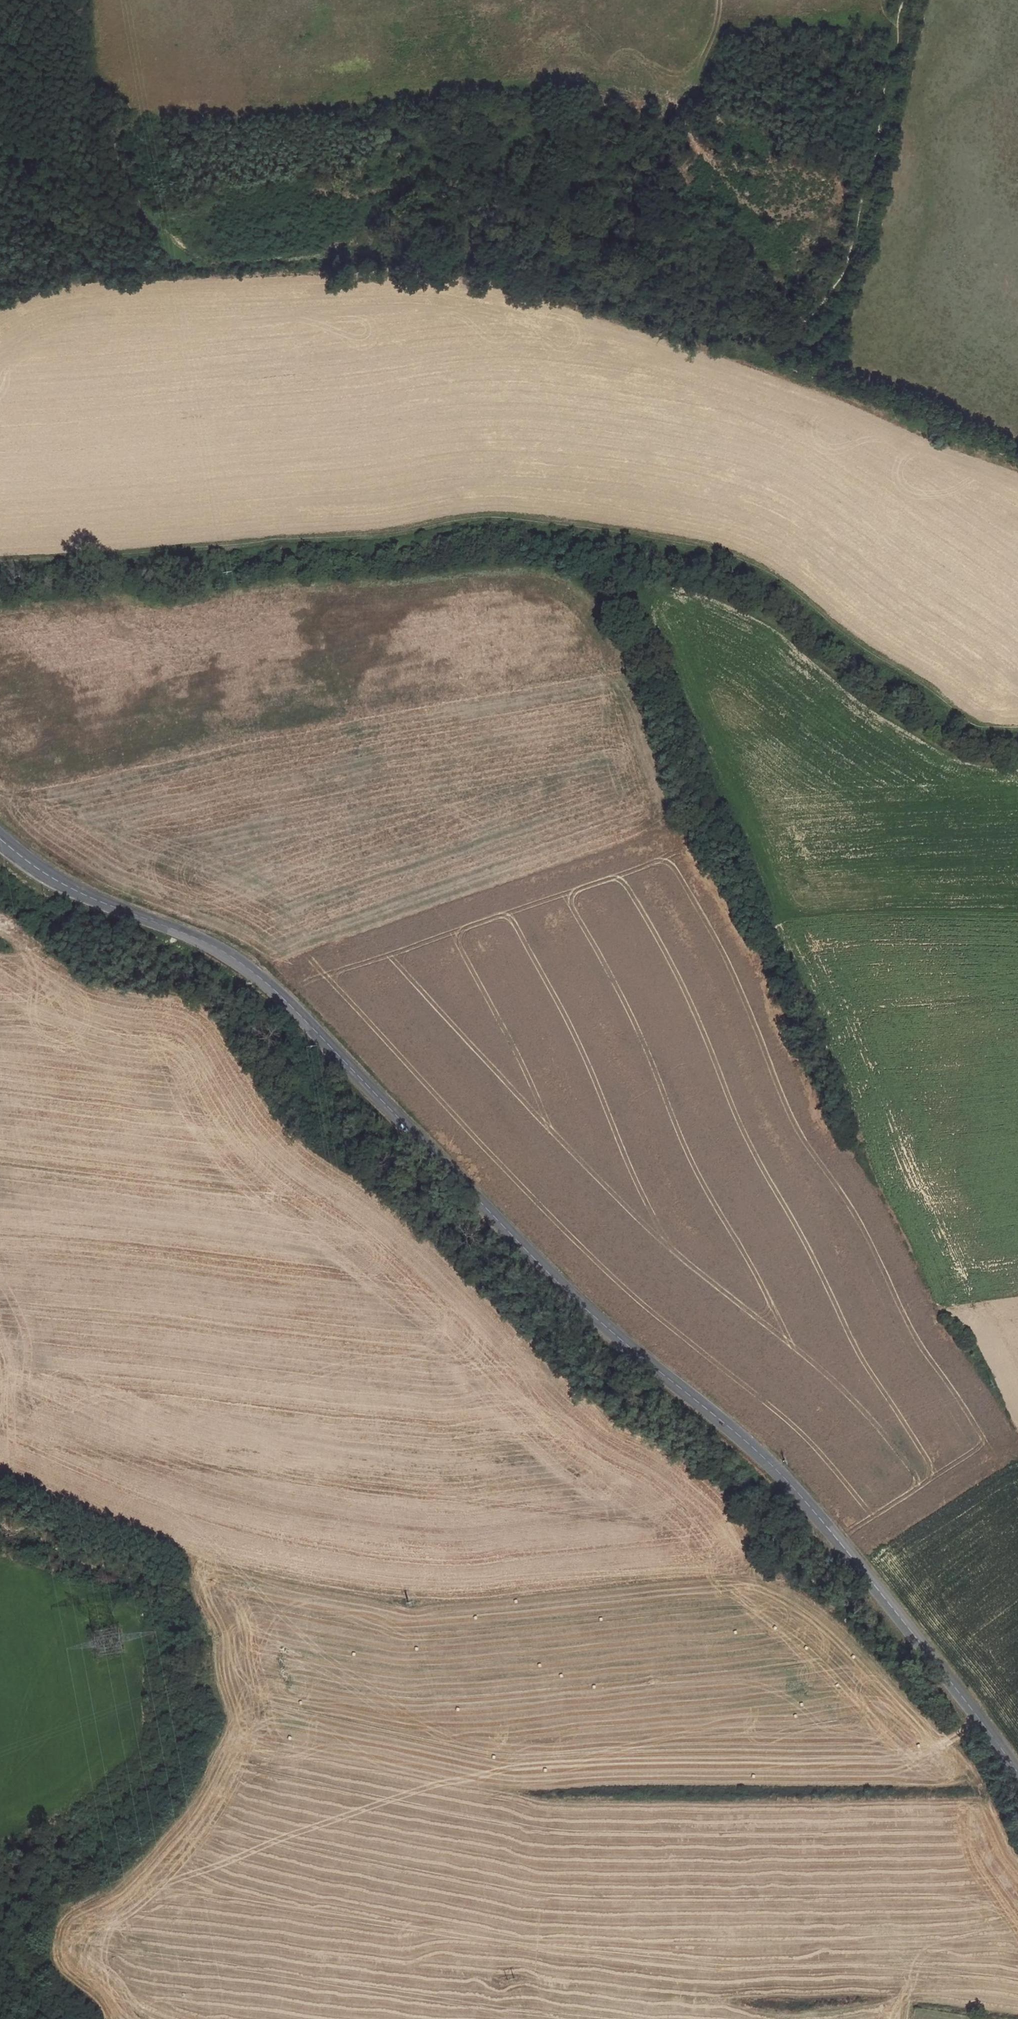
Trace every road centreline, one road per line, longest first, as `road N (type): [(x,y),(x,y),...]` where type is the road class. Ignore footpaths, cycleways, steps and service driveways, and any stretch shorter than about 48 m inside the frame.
road 1 (tertiary): [(1017,1775),(790,1485),(566,1292),(283,998),(237,960),(73,890),(0,839)]
road 2 (track): [(575,0),(486,80),(465,89),(217,116),(139,103),(121,152),(144,215),(171,229),(191,256),(484,252)]

